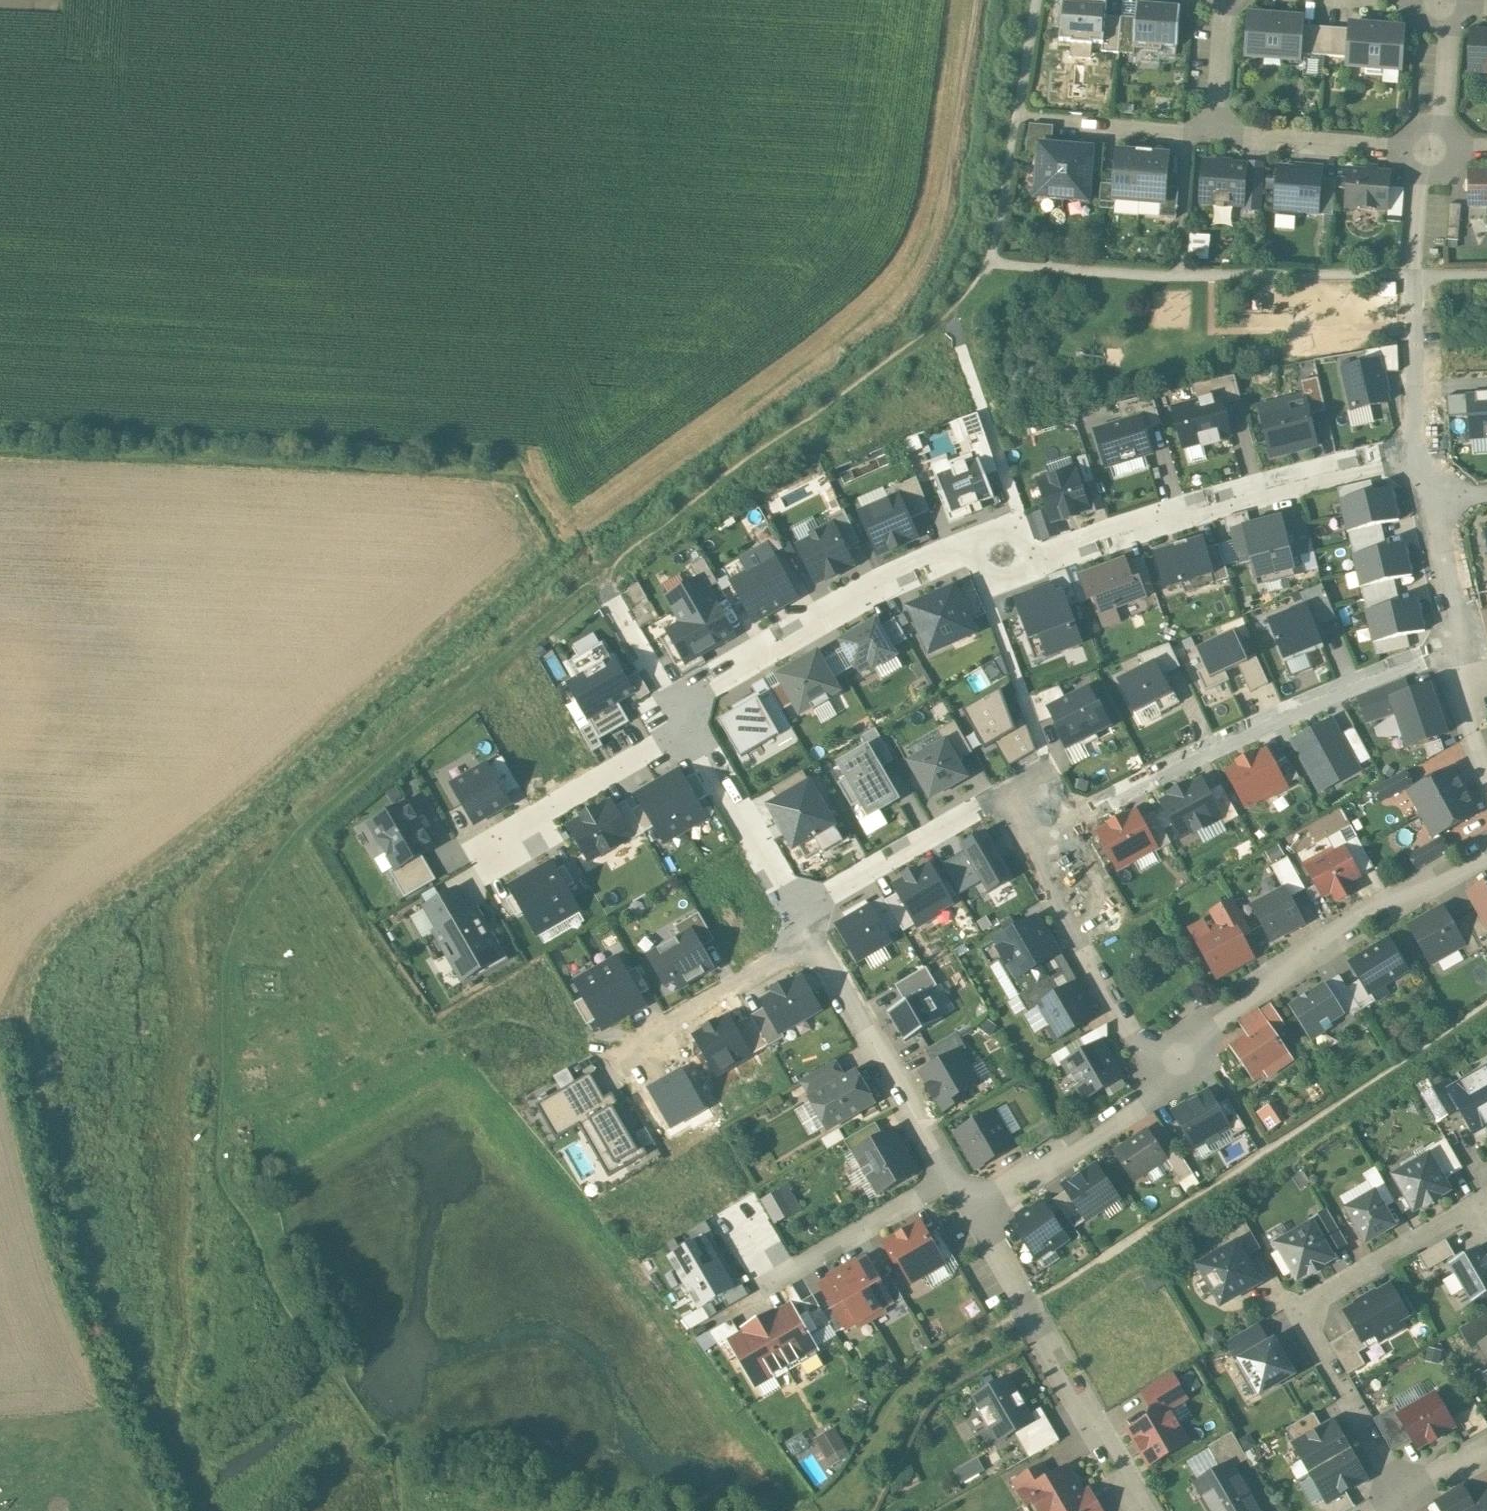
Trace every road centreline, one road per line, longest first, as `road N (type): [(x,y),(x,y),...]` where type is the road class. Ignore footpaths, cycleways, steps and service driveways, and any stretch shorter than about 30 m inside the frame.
road 1 (residential): [(1412,461),(1252,490),(984,589),(967,544),(671,703)]
road 2 (residential): [(1407,1498),(1298,1312),(1486,1206)]
road 3 (residential): [(1457,647),(1245,731),(1072,822)]
road 4 (residential): [(1486,853),(1214,1013),(1195,1027),(1160,1085)]
road 5 (residential): [(969,1214),(1135,1510)]
road 6 (residential): [(740,1301),(947,1178)]
road 7 (residential): [(797,917),(997,799)]
road 8 (residential): [(1160,1085),(969,1214)]
road 9 (residential): [(686,728),(797,917)]
road 10 (residential): [(686,728),(539,816),(512,852)]
road 11 (residential): [(1431,150),(1216,134)]
road 12 (residential): [(812,941),(667,1027),(641,1060)]
road 13 (residential): [(1410,268),(1412,461)]
road 14 (residential): [(1216,134),(1051,120)]
road 15 (residential): [(866,1035),(947,1178)]
road 16 (residential): [(1081,948),(1160,1085)]
road 17 (residential): [(1433,500),(1457,647)]
road 18 (residential): [(1438,3),(1442,115),(1431,150)]
road 19 (residential): [(600,581),(671,703)]
road 20 (residential): [(1229,0),(1216,134)]
road 21 (residential): [(1431,150),(1417,190),(1410,268)]

